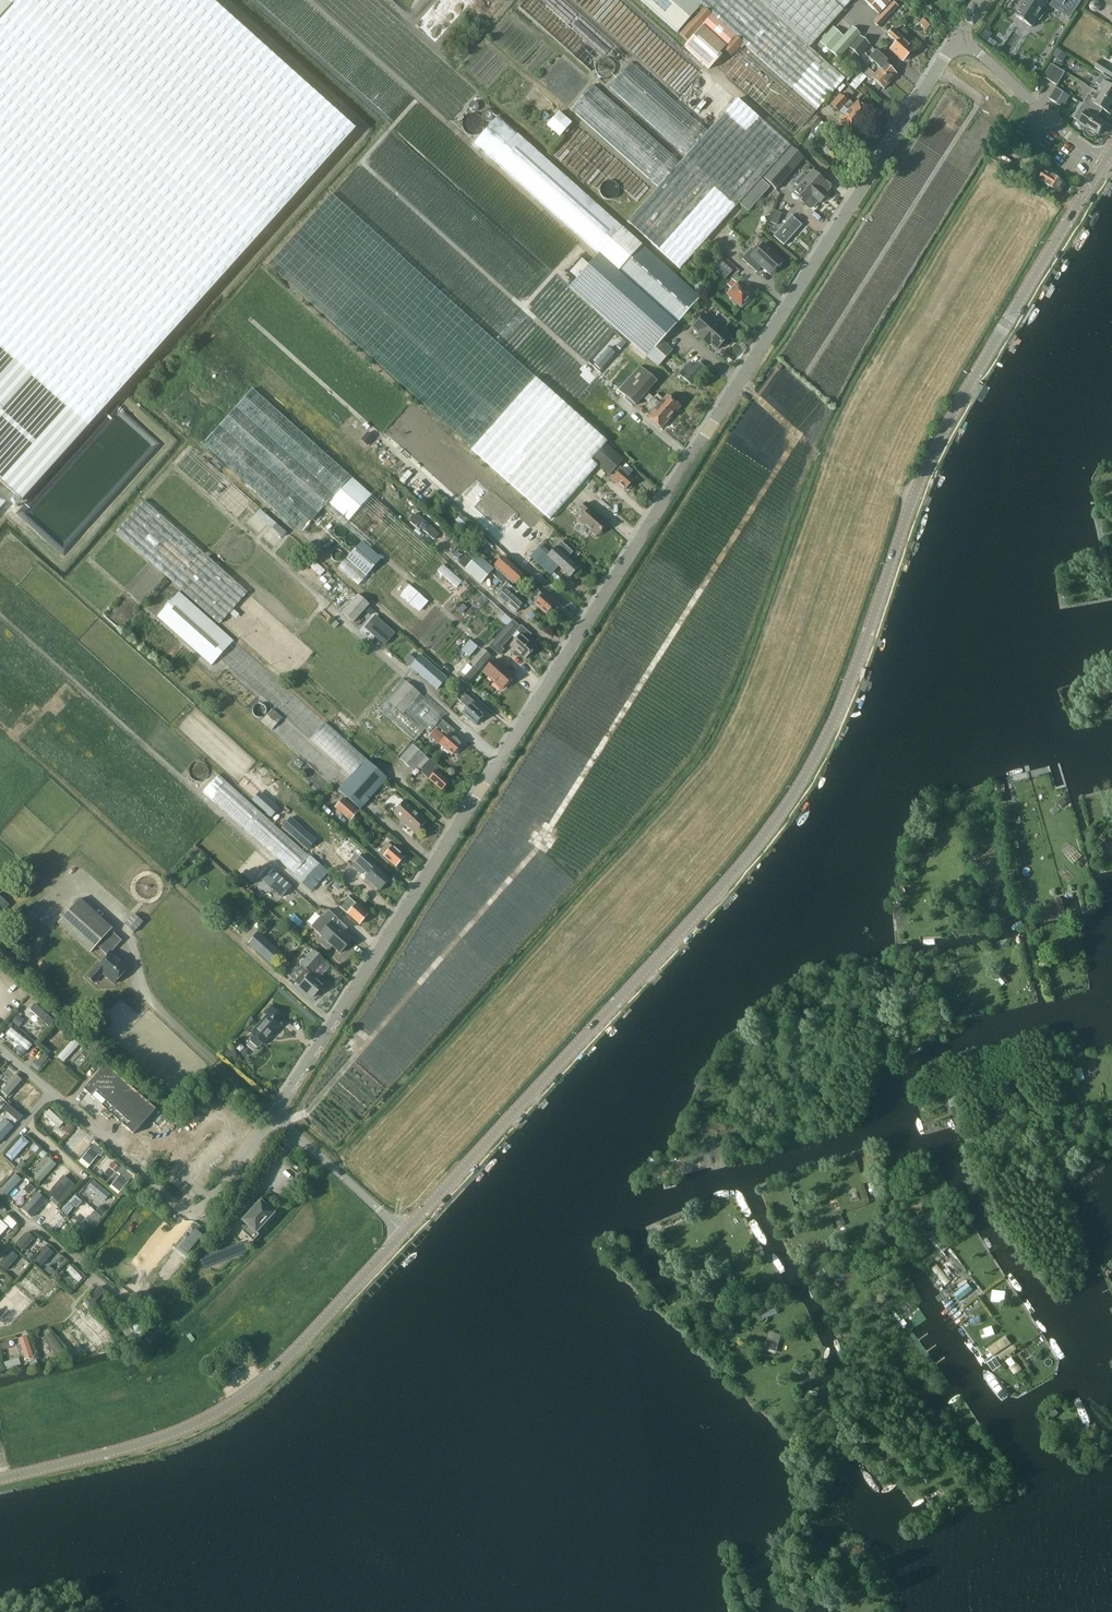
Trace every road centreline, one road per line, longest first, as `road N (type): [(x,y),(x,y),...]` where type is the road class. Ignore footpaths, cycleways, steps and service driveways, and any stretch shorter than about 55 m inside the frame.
road 1 (unclassified): [(404,1232),(276,1115),(959,35)]
road 2 (tertiary): [(404,1232),(787,806),(843,700),(939,442),(1105,161)]
road 3 (track): [(276,1115),(307,1113),(539,848),(799,434),(737,383)]
road 4 (tertiary): [(0,1479),(141,1444),(229,1404),(307,1338),(404,1232)]
road 5 (track): [(251,323),(587,622)]
road 6 (track): [(378,177),(688,459)]
road 7 (track): [(519,731),(208,456)]
road 8 (track): [(805,377),(977,105),(937,70)]
road 9 (unclassified): [(1105,161),(959,35)]

